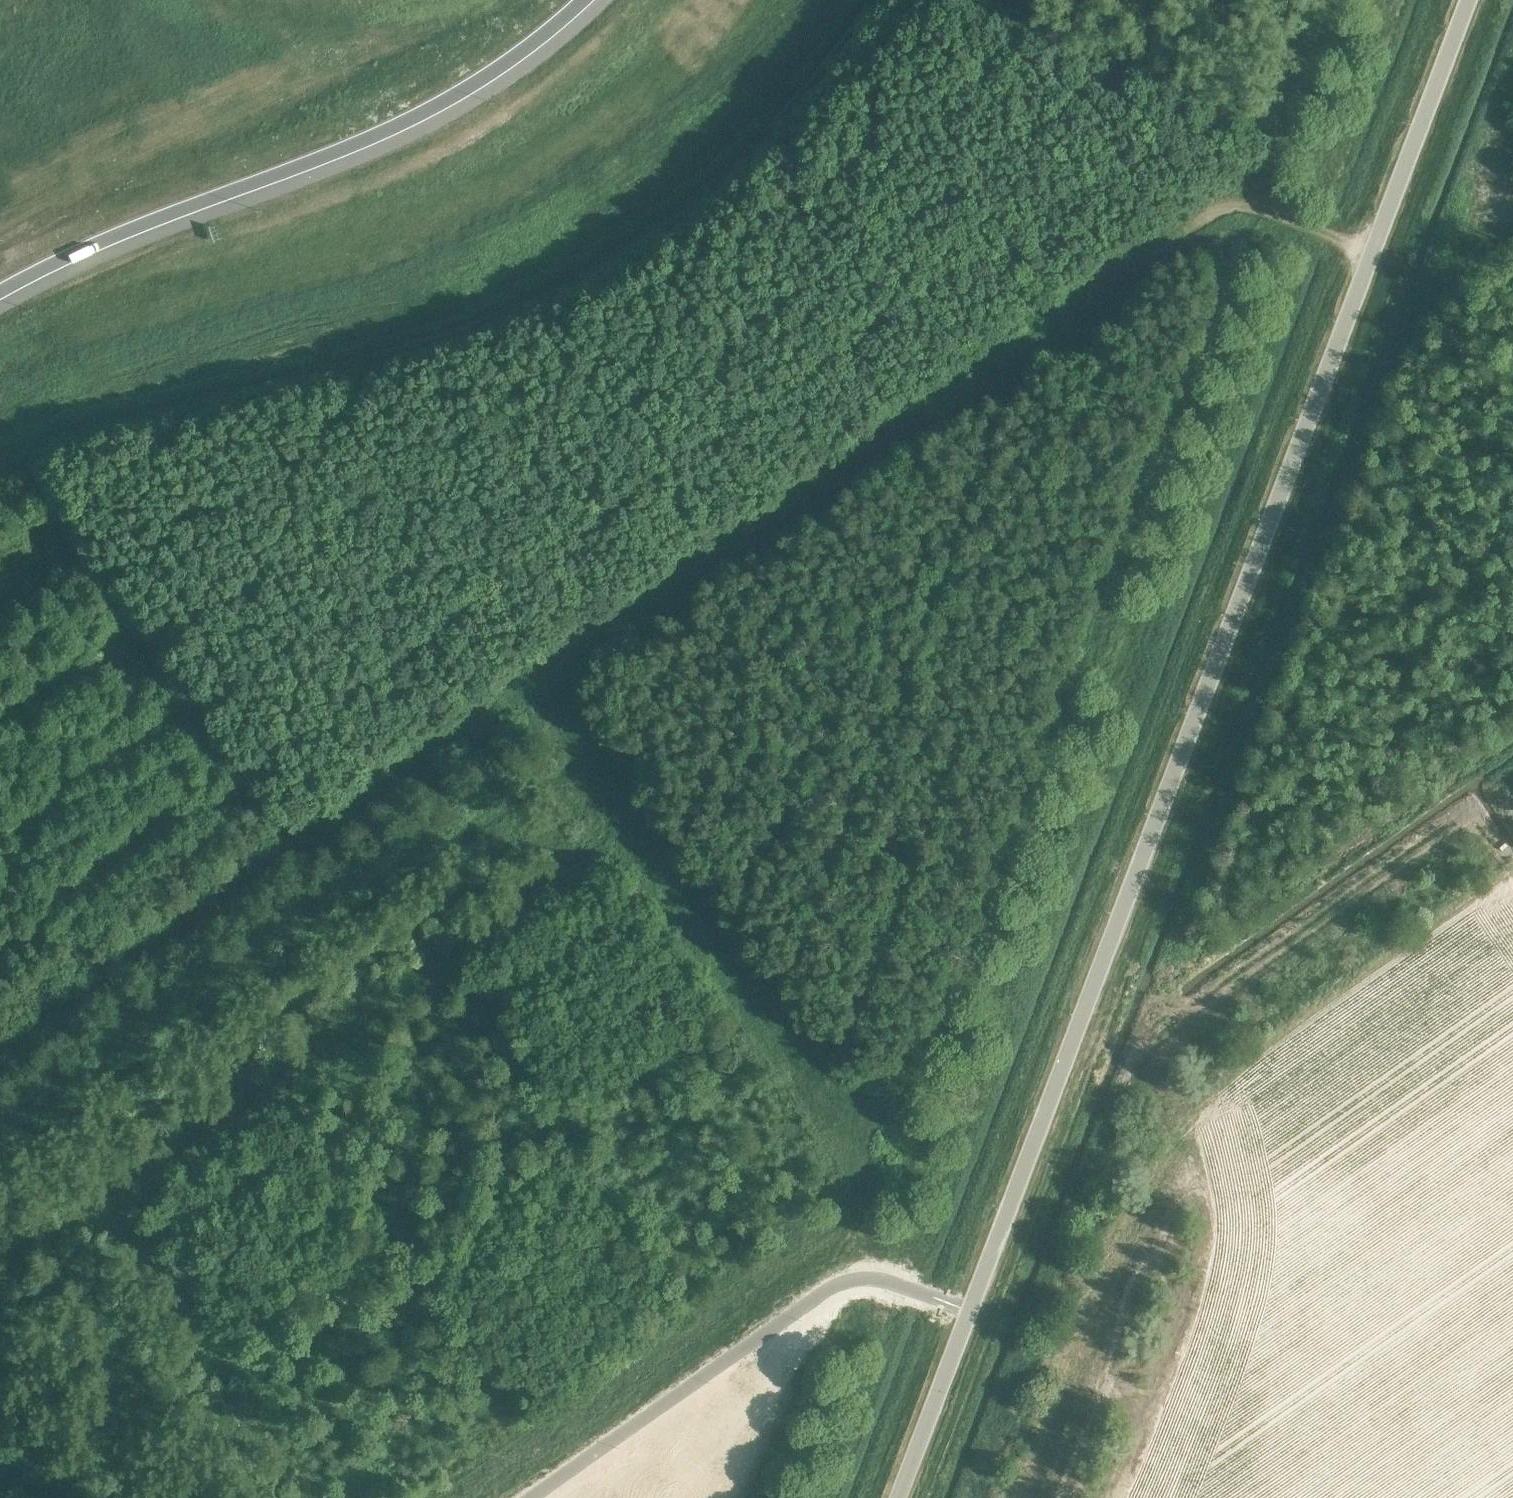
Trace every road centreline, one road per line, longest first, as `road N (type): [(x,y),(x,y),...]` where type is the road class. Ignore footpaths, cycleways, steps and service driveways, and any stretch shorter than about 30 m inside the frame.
road 1 (unclassified): [(898,1497),(1469,0)]
road 2 (motorway): [(0,294),(75,252),(319,161),(441,102),(578,0)]

